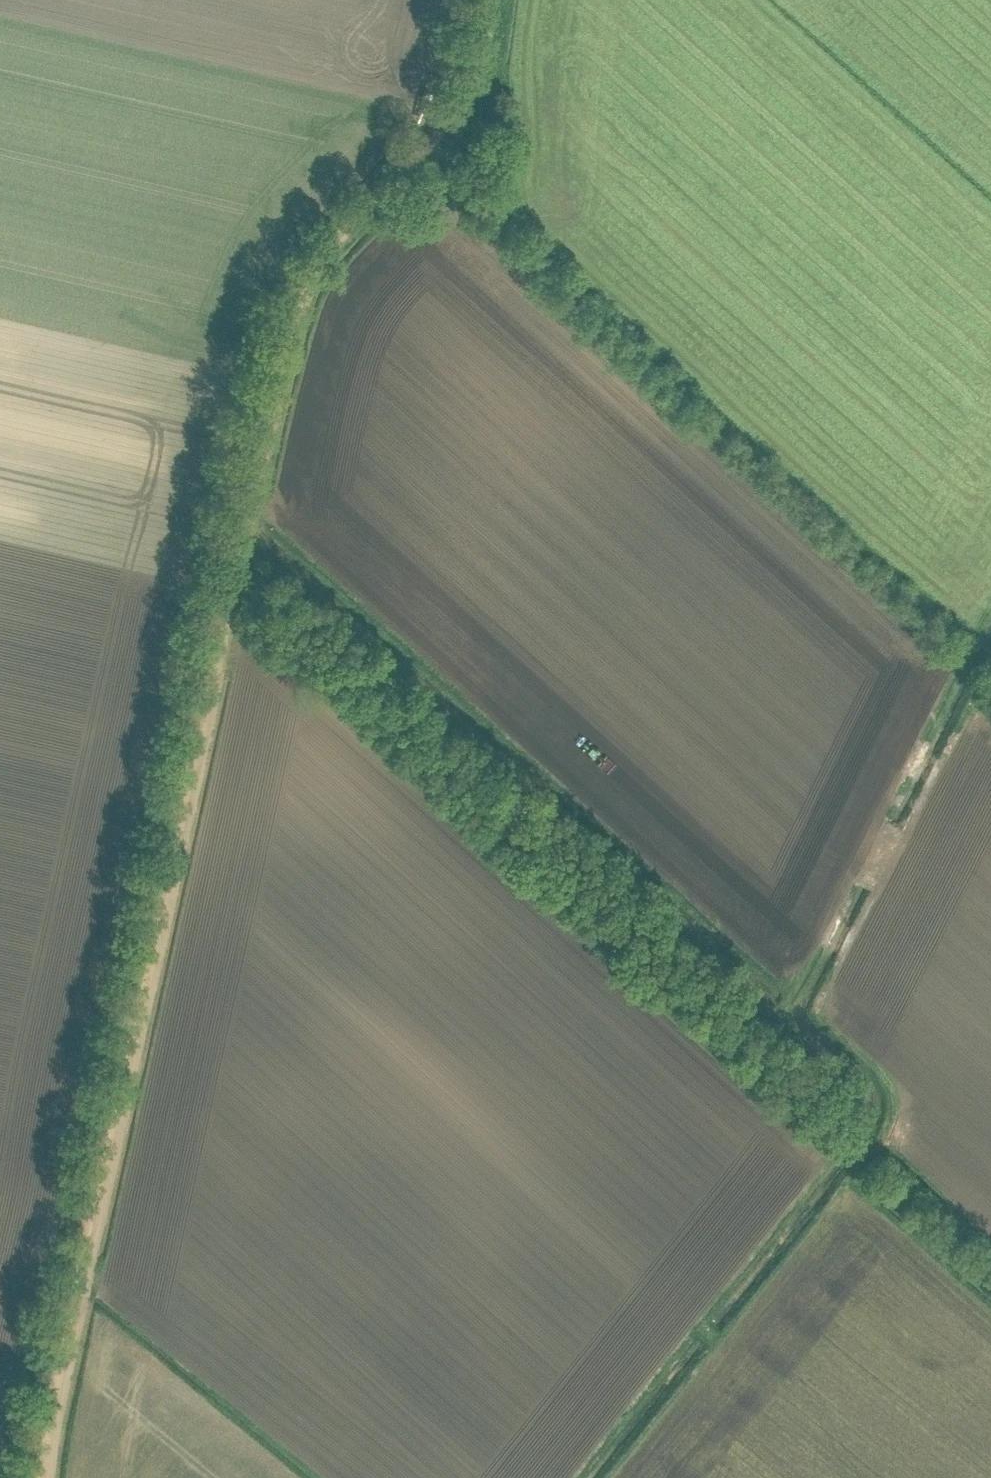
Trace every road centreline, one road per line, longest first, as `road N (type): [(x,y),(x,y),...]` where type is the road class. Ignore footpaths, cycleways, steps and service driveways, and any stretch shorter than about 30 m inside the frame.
road 1 (track): [(44,1477),(283,365),(327,257),(468,98)]

